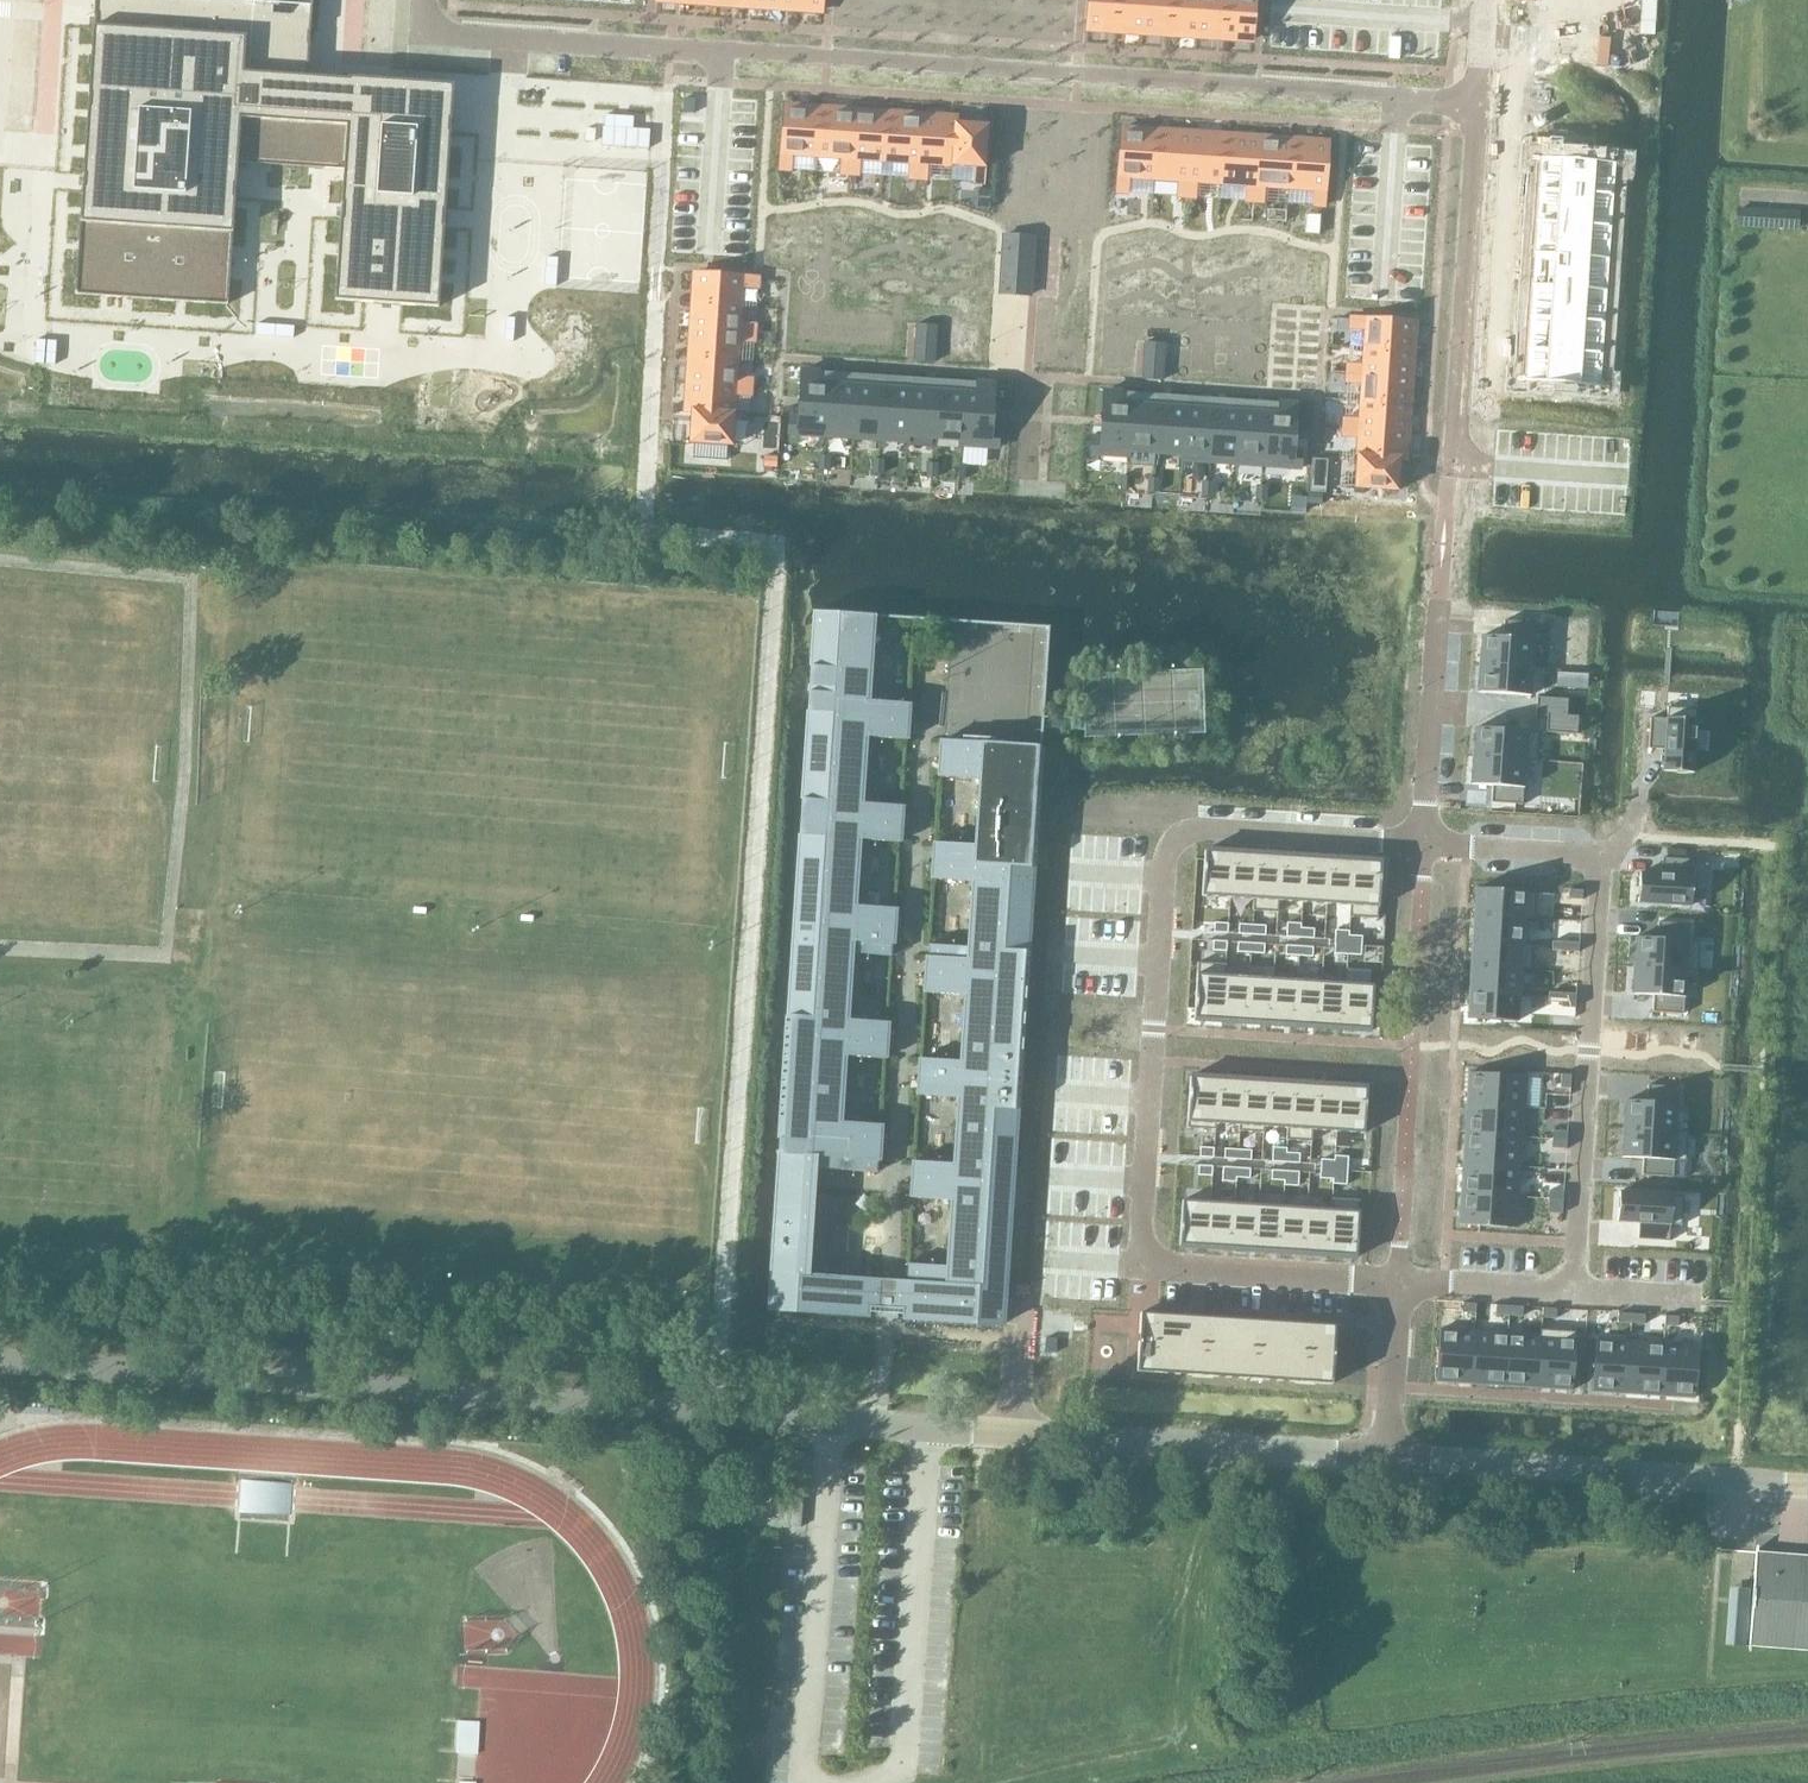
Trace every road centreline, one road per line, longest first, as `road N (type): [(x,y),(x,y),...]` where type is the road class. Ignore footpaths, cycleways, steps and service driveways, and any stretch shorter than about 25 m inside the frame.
road 1 (unclassified): [(0,1359),(1392,1459)]
road 2 (residential): [(1430,836),(1167,822),(1141,1271),(1400,1286)]
road 3 (residential): [(1580,1298),(1607,844),(1430,836)]
road 4 (unclassified): [(1392,1459),(1807,1487)]
road 5 (residential): [(1480,100),(1455,468)]
road 6 (residential): [(429,0),(427,29),(723,49)]
road 7 (residential): [(1443,616),(1430,836)]
road 8 (residential): [(1400,1286),(1580,1298)]
road 9 (residential): [(1392,1459),(1400,1286)]
road 10 (residential): [(1702,1302),(1580,1298)]

